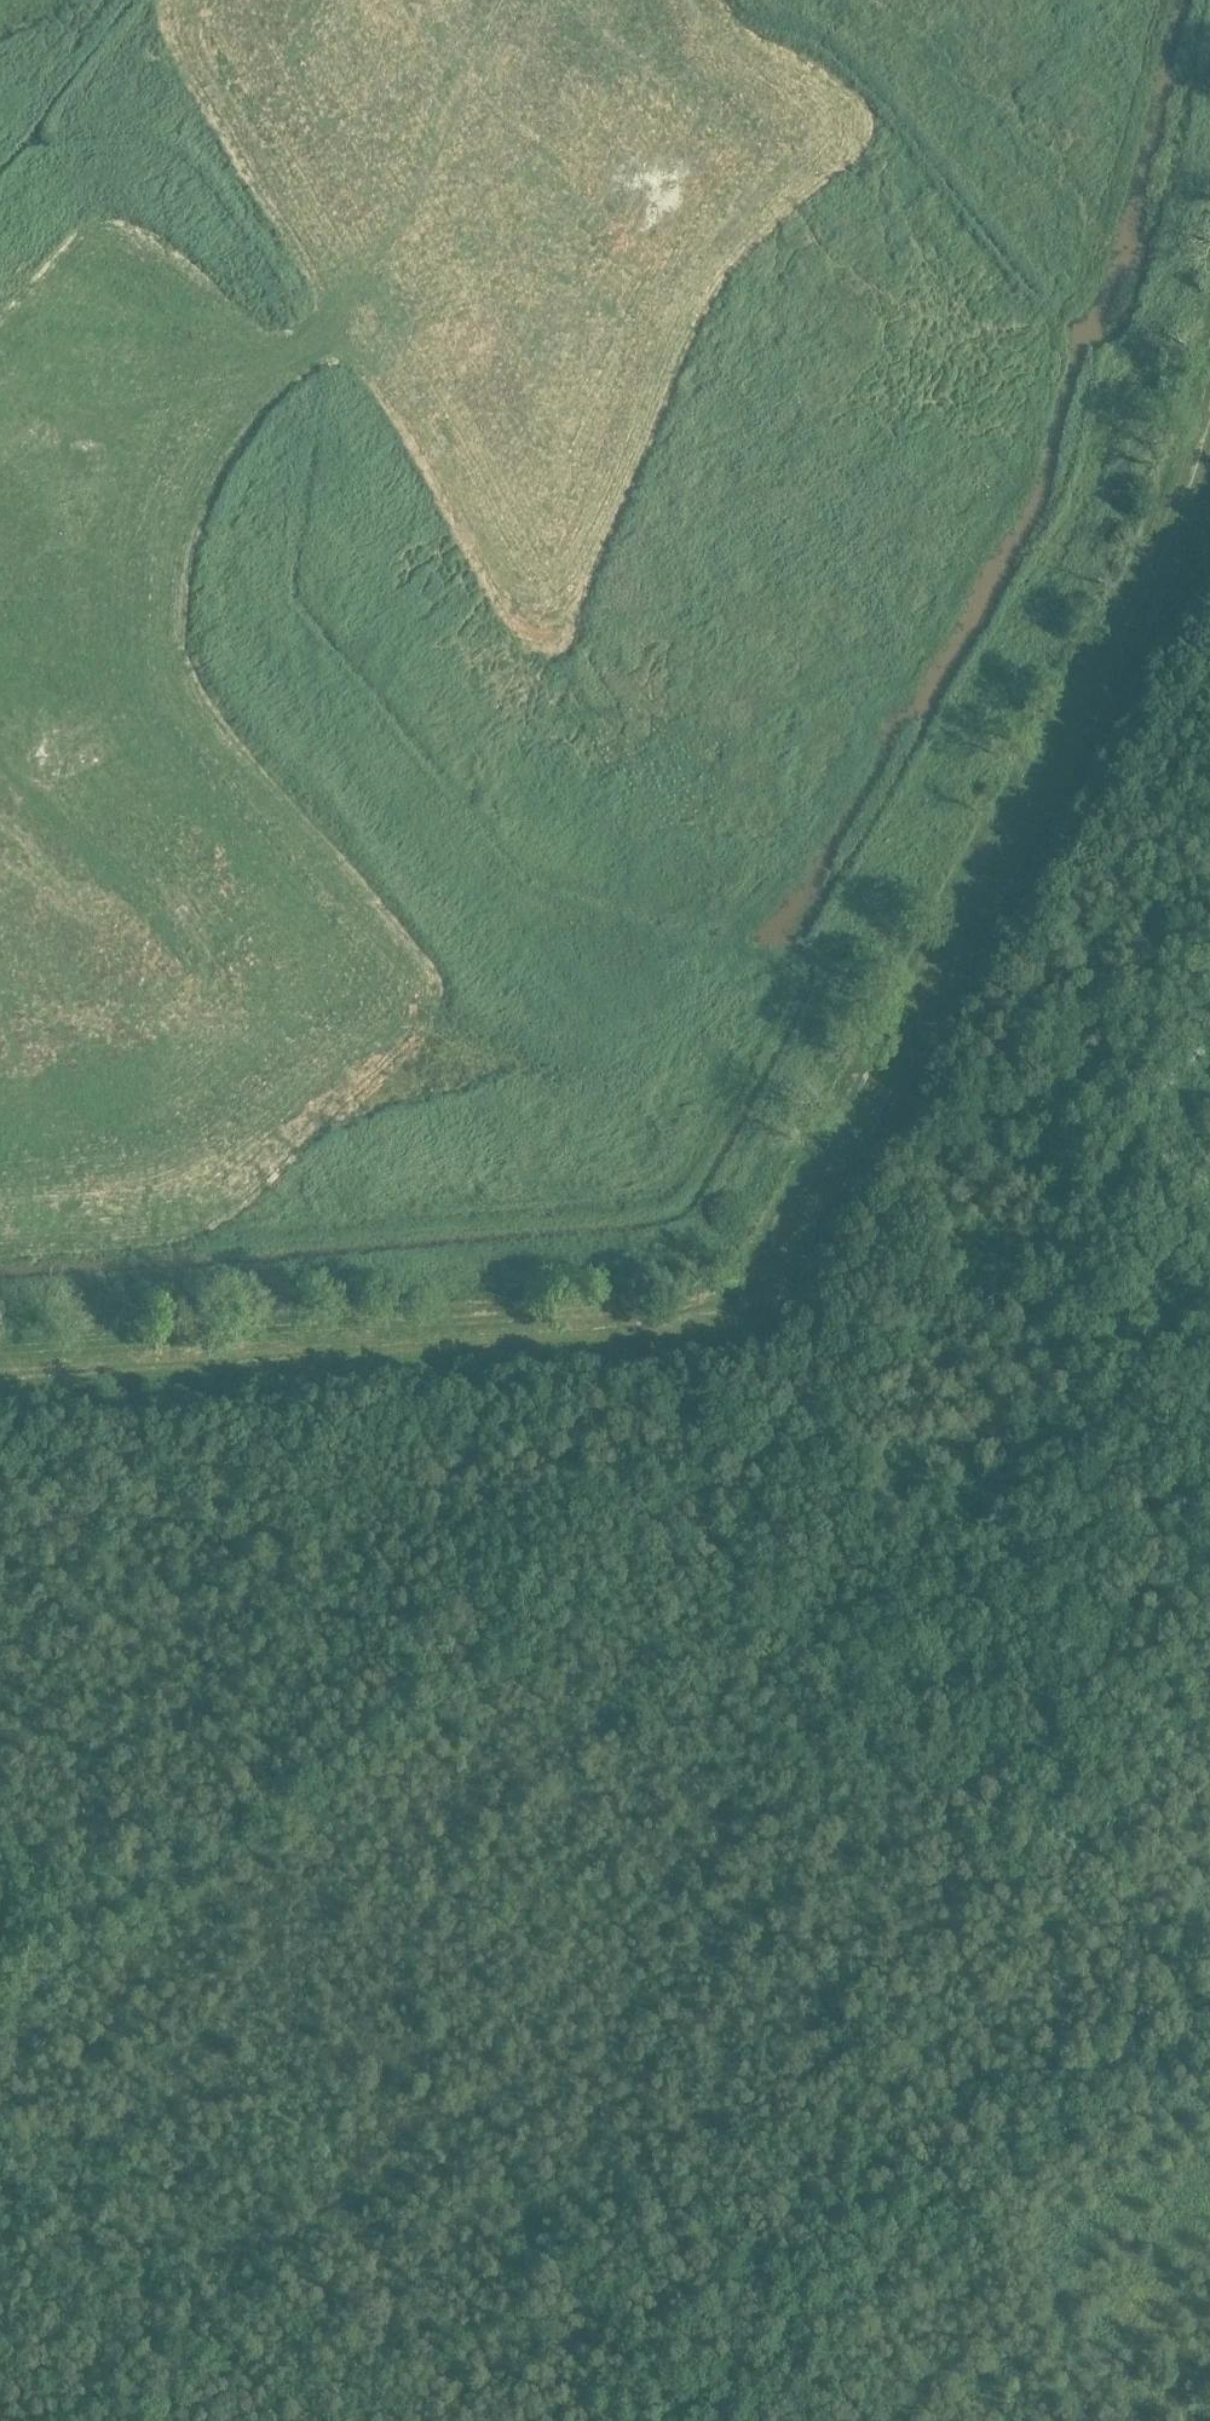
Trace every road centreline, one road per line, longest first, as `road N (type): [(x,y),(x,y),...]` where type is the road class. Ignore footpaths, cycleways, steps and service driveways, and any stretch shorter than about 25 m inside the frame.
road 1 (track): [(0,1352),(492,1326),(683,1307),(745,1279),(853,1107),(1047,767),(1150,548),(1209,360)]

